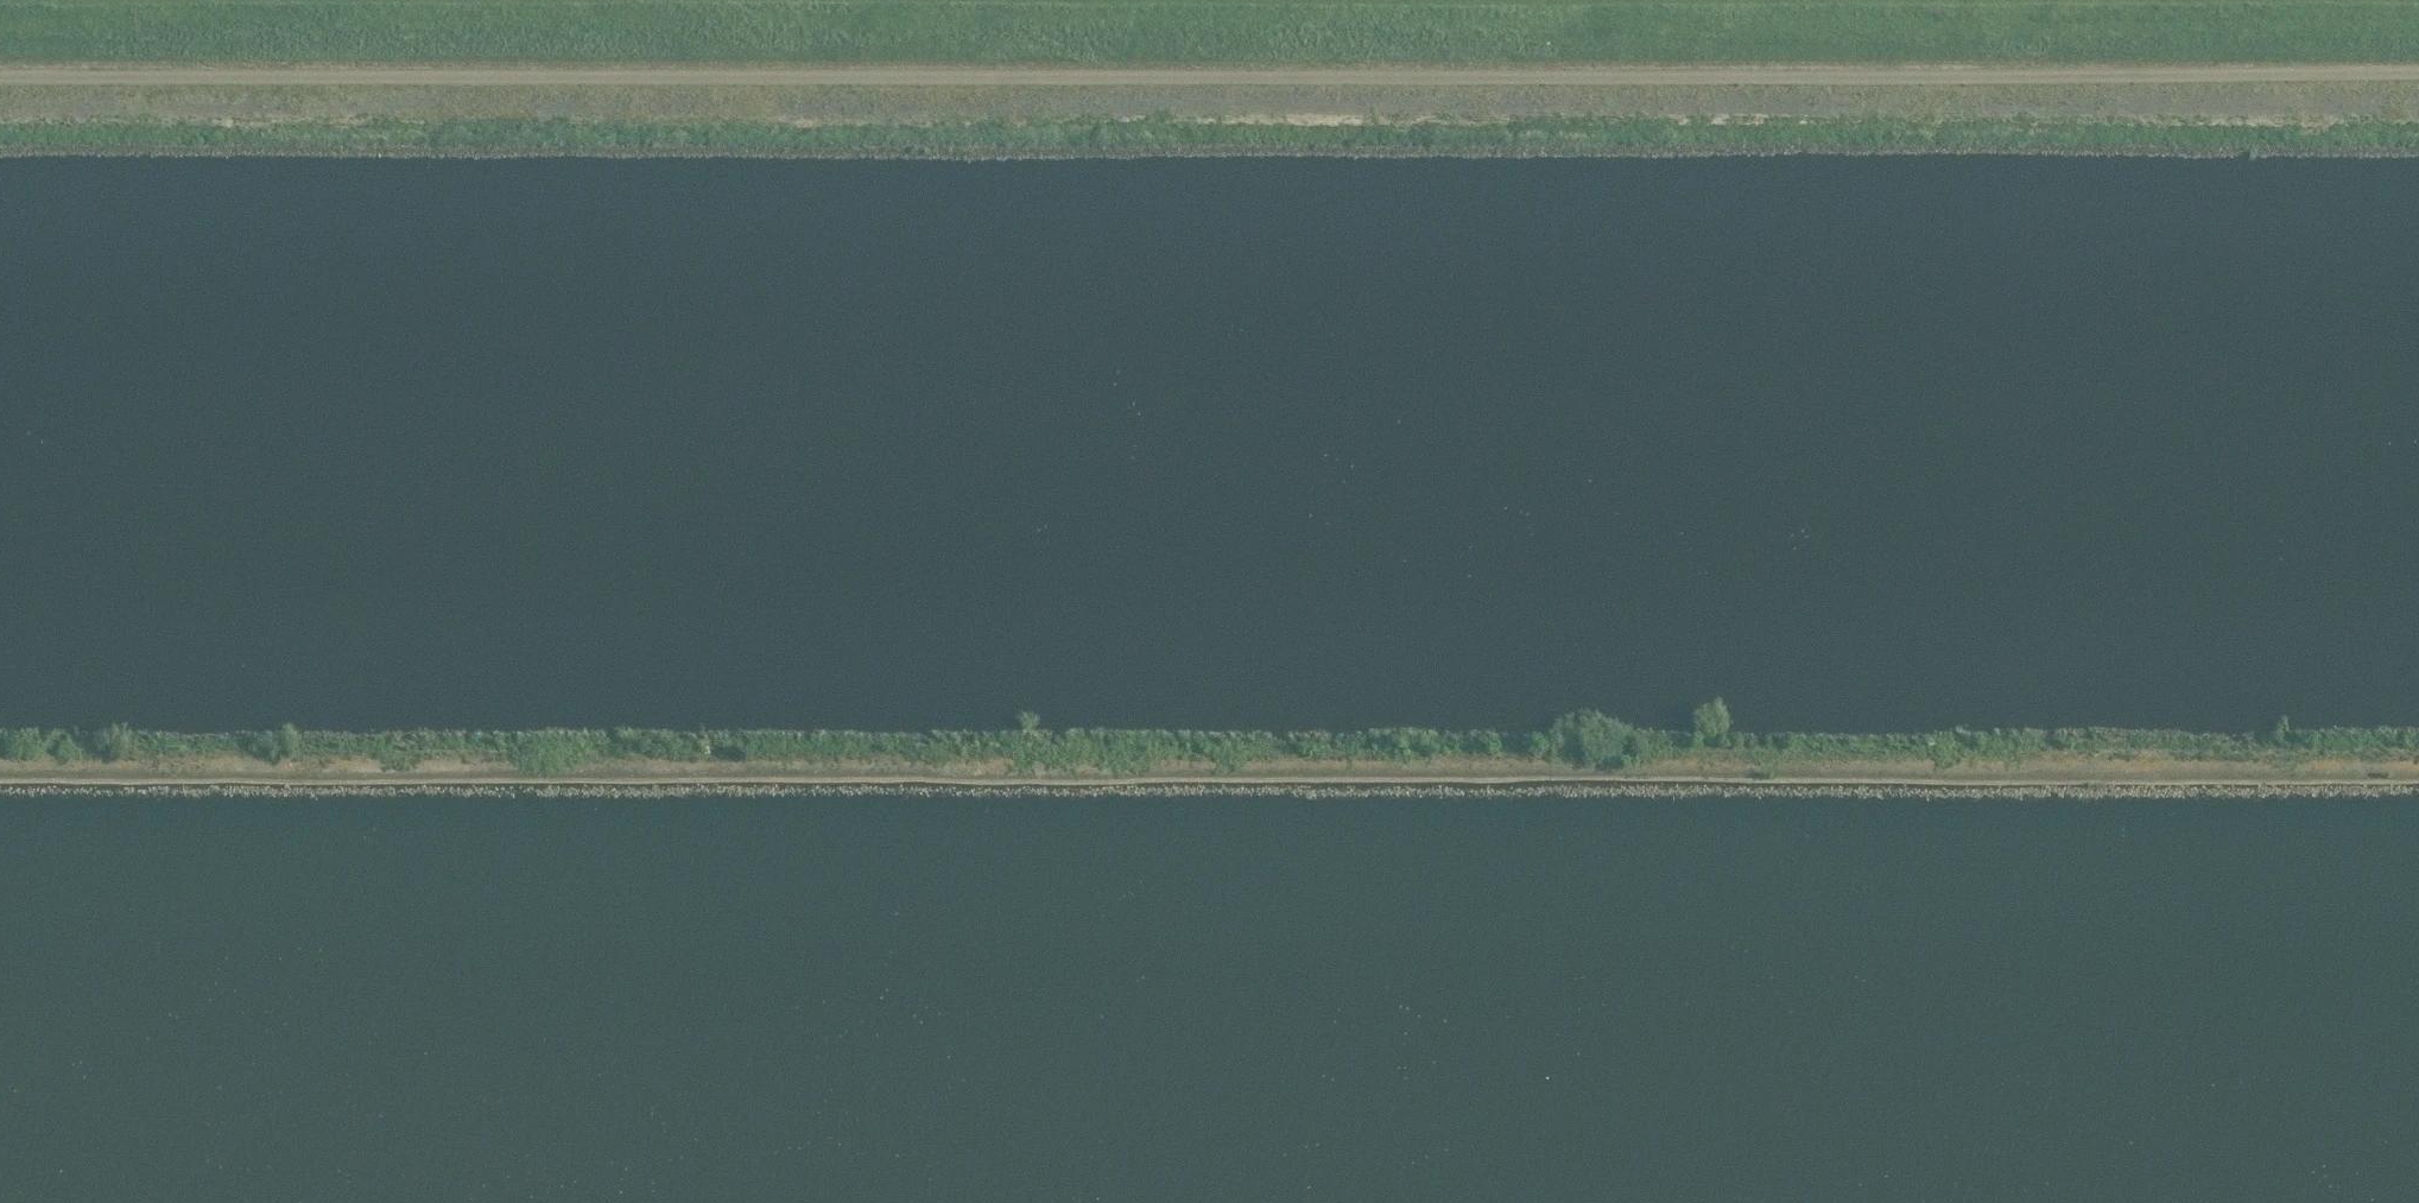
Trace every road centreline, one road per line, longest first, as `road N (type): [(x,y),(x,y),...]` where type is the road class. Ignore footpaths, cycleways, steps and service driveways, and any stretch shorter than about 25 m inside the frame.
road 1 (unclassified): [(2418,68),(0,72)]

